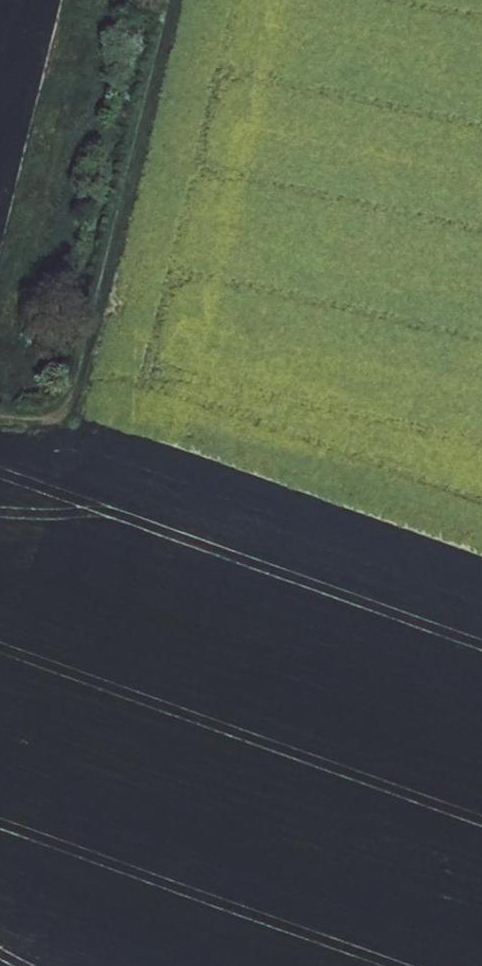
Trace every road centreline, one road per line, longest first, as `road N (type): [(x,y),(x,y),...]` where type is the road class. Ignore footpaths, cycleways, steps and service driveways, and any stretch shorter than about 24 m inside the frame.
road 1 (track): [(0,419),(37,426),(74,411),(176,0)]

